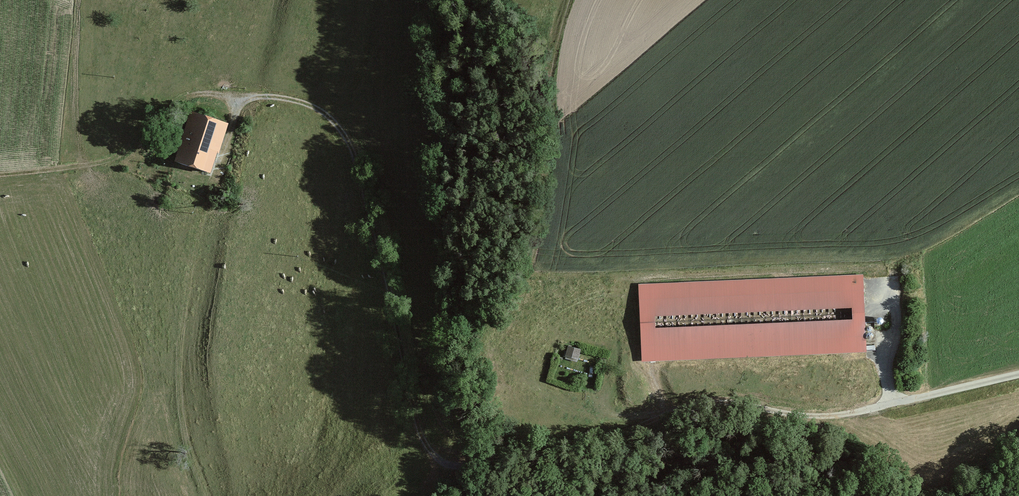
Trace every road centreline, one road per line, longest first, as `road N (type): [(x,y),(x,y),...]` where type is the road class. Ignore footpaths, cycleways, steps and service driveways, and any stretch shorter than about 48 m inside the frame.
road 1 (track): [(890,404),(829,416),(711,402),(601,439),(470,460),(440,456),(414,417),(346,138),(305,103),(239,97),(202,217),(180,337),(184,426),(207,495)]
road 2 (track): [(239,97),(182,98),(109,160),(0,176)]
road 3 (residential): [(1018,374),(890,404)]

